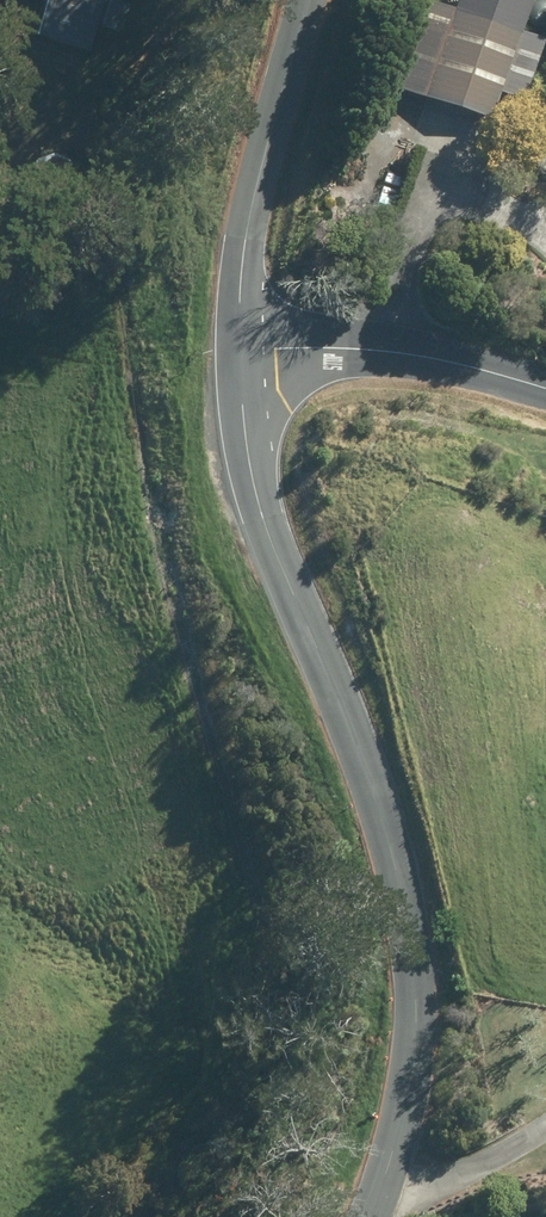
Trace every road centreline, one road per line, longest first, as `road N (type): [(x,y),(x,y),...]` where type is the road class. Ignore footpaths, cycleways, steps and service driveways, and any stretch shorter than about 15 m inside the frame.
road 1 (unclassified): [(337,1216),(382,1078),(378,826),(267,529),(247,451),(237,352)]
road 2 (unclassified): [(237,352),(242,267),(307,0)]
road 3 (unclassified): [(545,390),(416,357),(237,352)]
road 4 (track): [(338,1215),(545,1116)]

